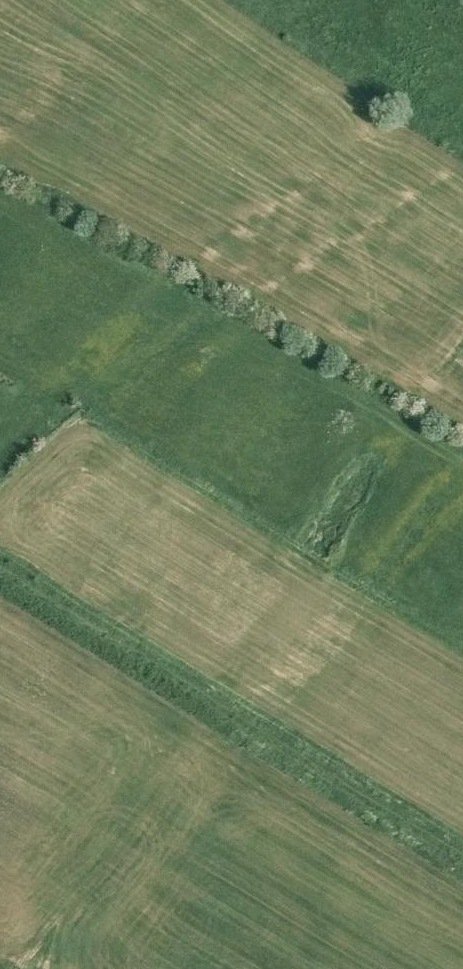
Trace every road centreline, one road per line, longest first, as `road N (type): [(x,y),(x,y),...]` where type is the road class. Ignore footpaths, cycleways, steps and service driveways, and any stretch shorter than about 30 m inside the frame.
road 1 (track): [(462,856),(0,571)]

